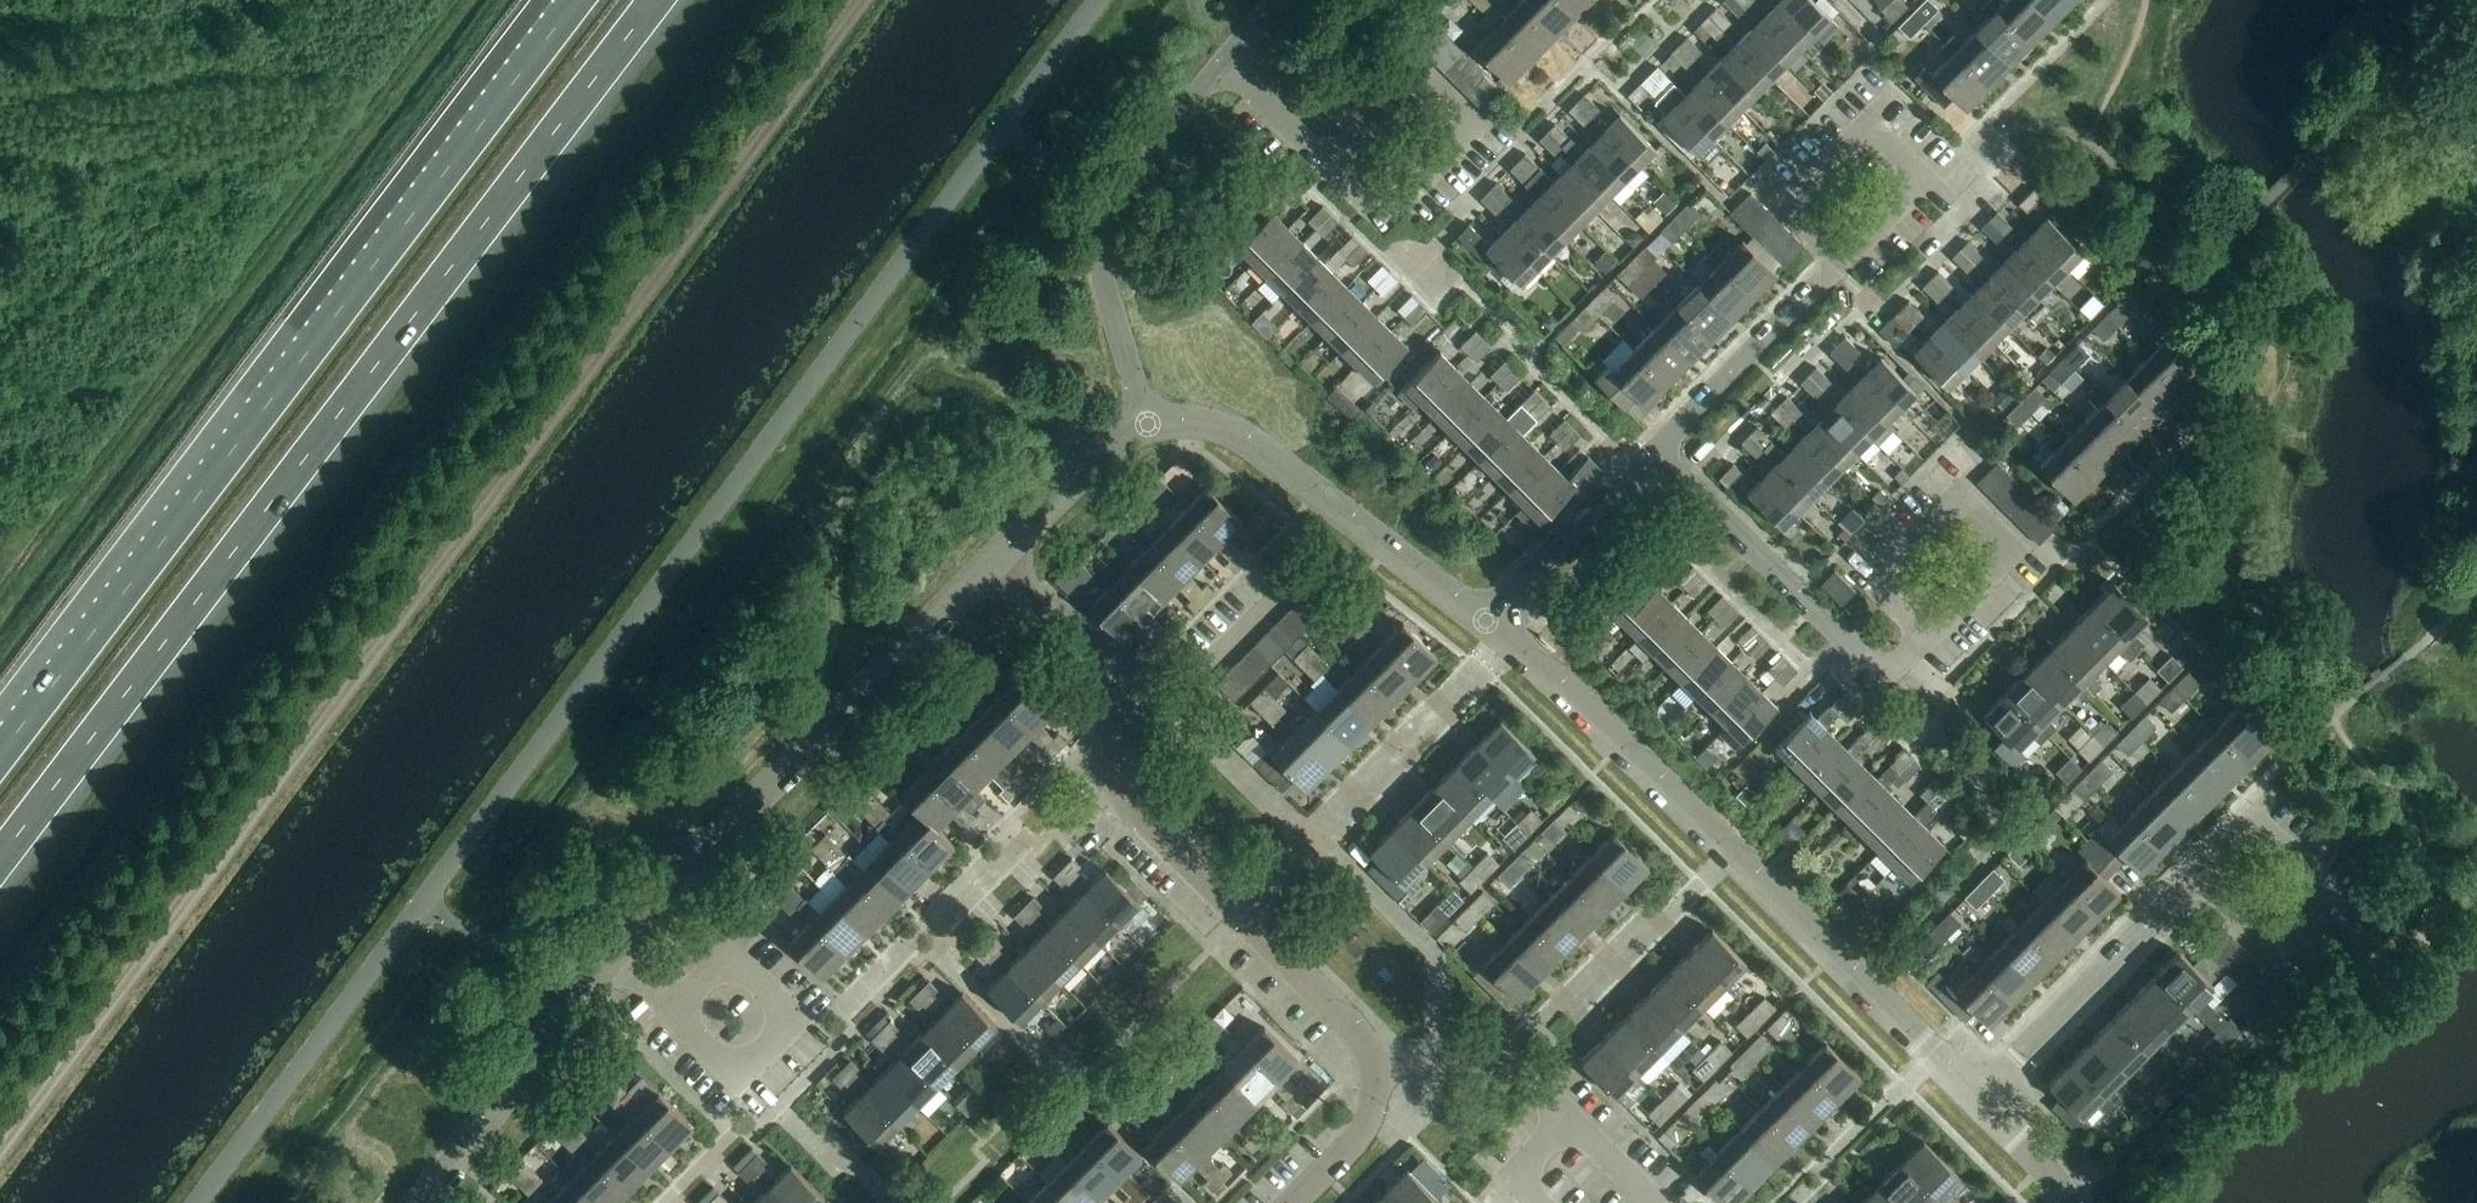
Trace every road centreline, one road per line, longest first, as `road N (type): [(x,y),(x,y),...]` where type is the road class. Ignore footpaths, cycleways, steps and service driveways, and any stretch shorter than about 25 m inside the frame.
road 1 (track): [(862,0),(0,1147)]
road 2 (motorway): [(0,865),(663,0)]
road 3 (motorway): [(576,0),(0,758)]
road 4 (unclassified): [(1489,623),(1593,712),(1977,1096)]
road 5 (unclassified): [(614,951),(996,563)]
road 6 (residential): [(1110,722),(1116,784),(1131,806),(1355,1025),(1375,1066)]
road 7 (residential): [(1149,429),(1101,272),(1098,237),(1108,210),(1224,65)]
road 8 (unclassified): [(1149,429),(1194,423),(1244,441),(1489,623)]
road 9 (residential): [(1654,449),(1873,668),(1897,669),(1927,638)]
road 10 (residential): [(1839,263),(1934,178),(1870,120),(1785,208)]
road 11 (unclassified): [(421,1202),(614,951)]
road 12 (residential): [(1977,1096),(2197,880)]
road 13 (residential): [(1331,166),(1386,218),(1476,123),(1422,71)]
road 14 (residential): [(1927,638),(1872,580),(1959,494),(2015,549)]
road 15 (residential): [(1654,449),(1839,263)]
road 16 (residential): [(742,1082),(799,1023),(731,957),(674,1015)]
road 17 (residential): [(2197,880),(2256,823),(2324,889),(2270,942)]
road 18 (residential): [(1302,571),(1183,700),(1110,722)]
road 19 (residential): [(1489,623),(1654,449)]
road 20 (residential): [(1375,1066),(1500,1063),(1521,1071),(1571,1121)]
road 21 (unclassified): [(996,563),(1116,443),(1149,429)]
road 22 (residential): [(996,563),(1098,669),(1110,722)]
road 23 (residential): [(1375,1066),(1375,1107),(1364,1132),(1293,1202)]
road 24 (residential): [(1224,65),(1331,166)]
road 25 (unclassified): [(1977,1096),(2053,1176),(2066,1202)]
road 26 (residential): [(1422,71),(1331,166)]
road 27 (residential): [(2015,549),(1927,638)]

